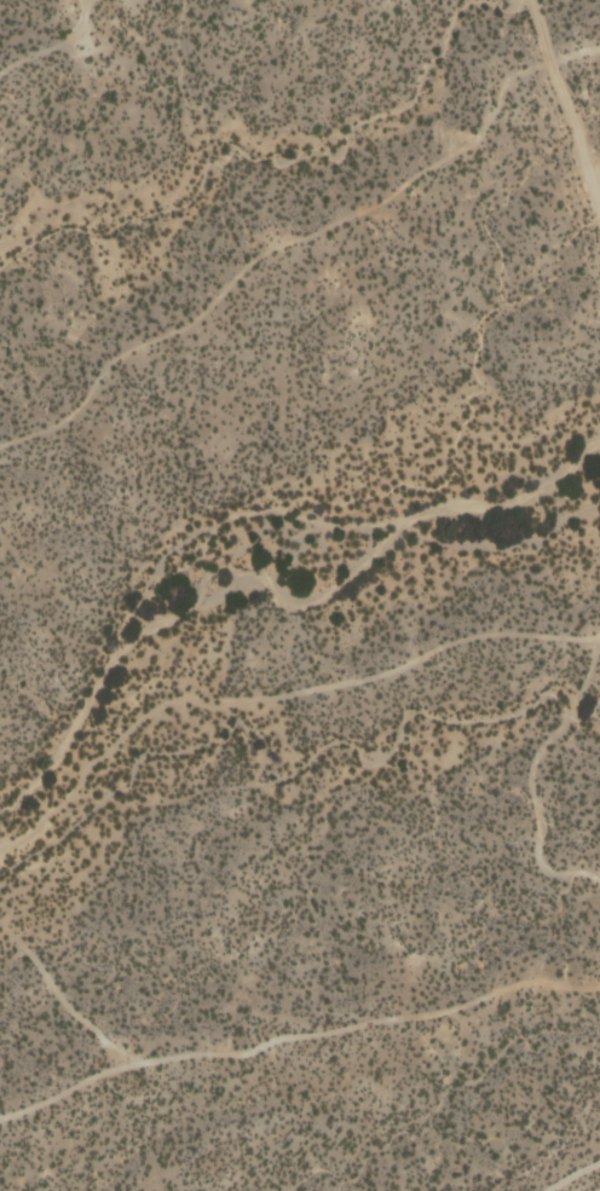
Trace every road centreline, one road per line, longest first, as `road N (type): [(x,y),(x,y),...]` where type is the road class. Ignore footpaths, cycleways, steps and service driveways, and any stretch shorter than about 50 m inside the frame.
road 1 (track): [(0,446),(64,421),(81,407),(103,365),(185,325),(272,247),(383,202),(419,172),(479,140),(509,81),(527,68),(599,49)]
road 2 (track): [(0,848),(71,790),(81,769),(169,700),(204,706),(354,682),(477,637),(599,636)]
road 3 (track): [(599,214),(532,0)]
road 4 (track): [(0,75),(75,31),(82,0)]

